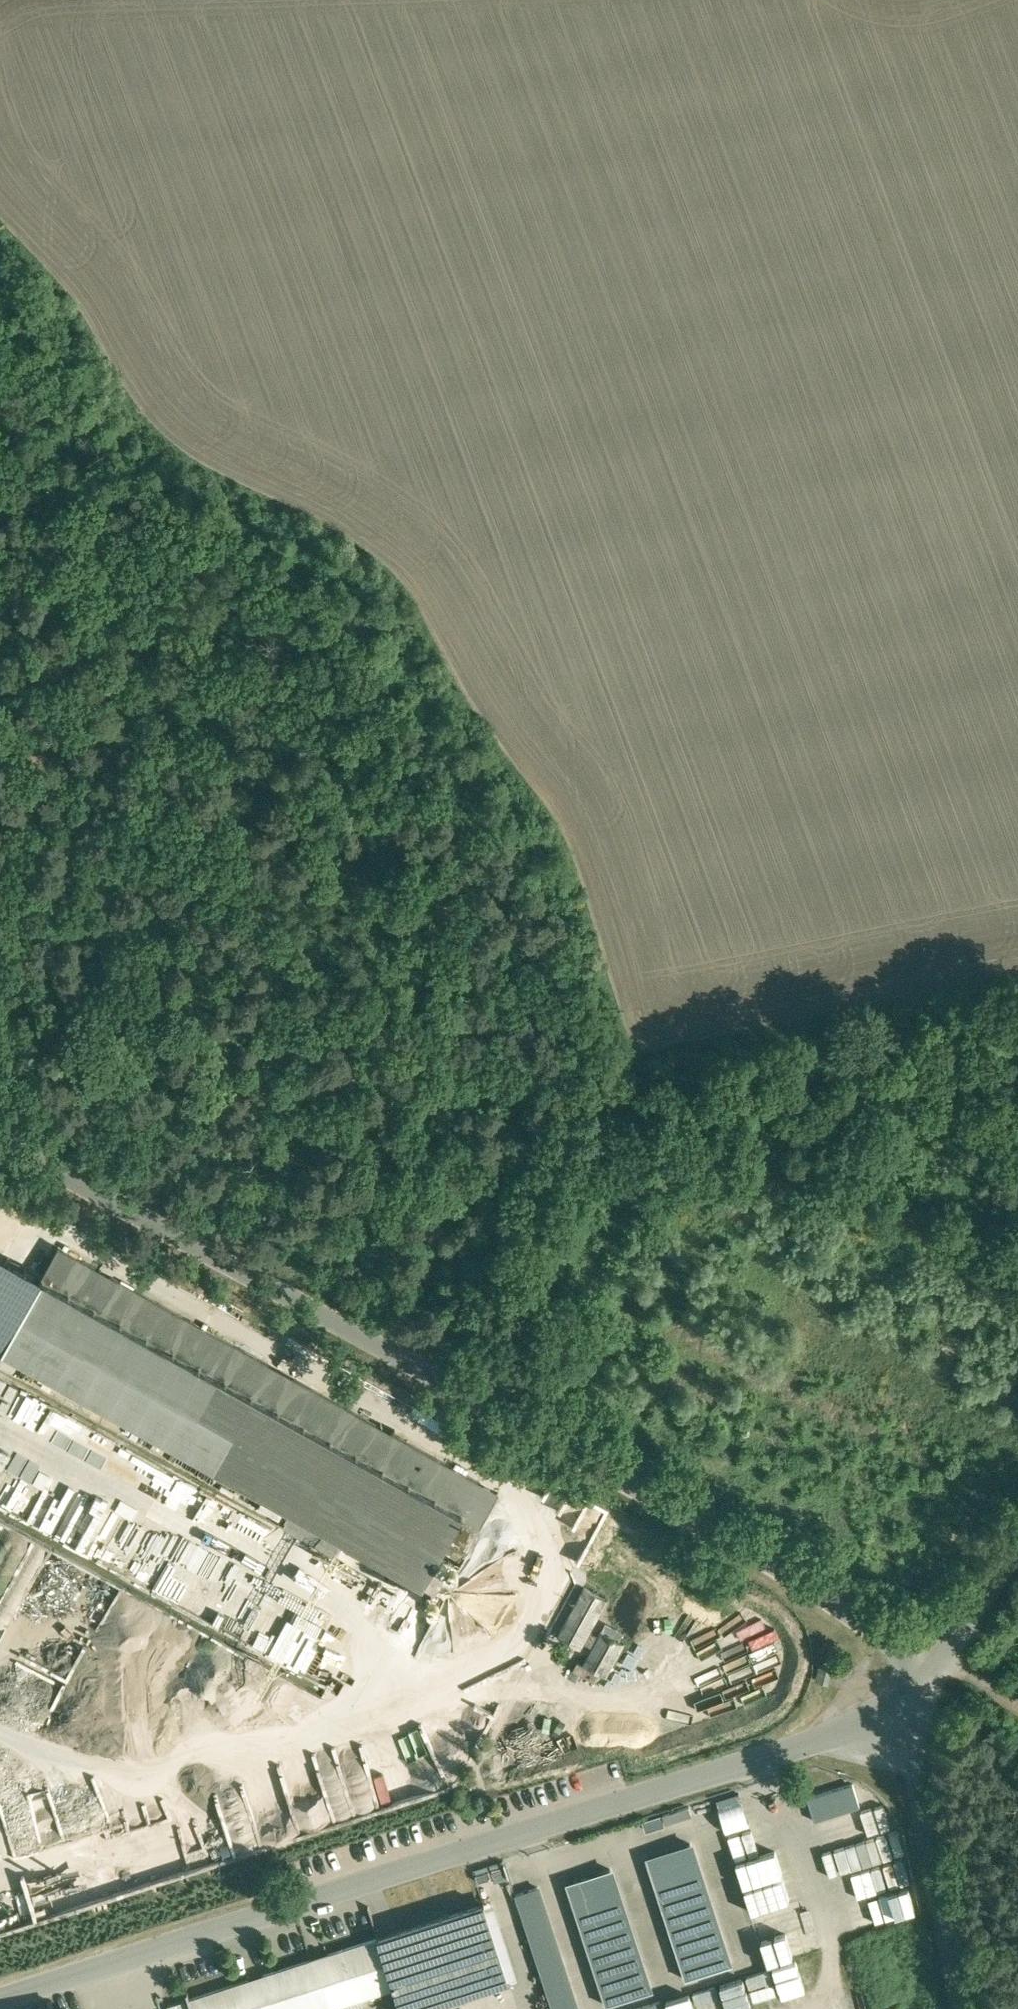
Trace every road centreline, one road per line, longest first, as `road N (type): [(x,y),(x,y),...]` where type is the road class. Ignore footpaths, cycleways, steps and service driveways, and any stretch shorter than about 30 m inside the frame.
road 1 (residential): [(0,1162),(370,1371),(854,1606),(896,1634),(907,1658)]
road 2 (residential): [(893,1697),(776,1750),(0,1982)]
road 3 (residential): [(893,1697),(960,2008)]
road 4 (residential): [(907,1658),(930,1645),(1017,1530)]

